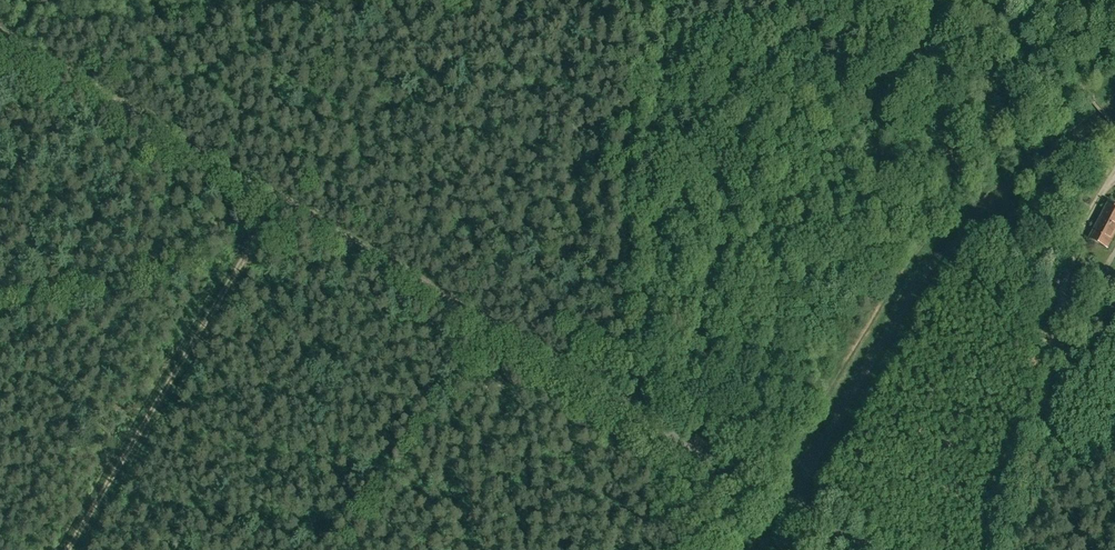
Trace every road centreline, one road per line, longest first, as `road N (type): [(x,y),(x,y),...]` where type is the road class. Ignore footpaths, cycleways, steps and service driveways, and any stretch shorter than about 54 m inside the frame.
road 1 (unclassified): [(781,498),(0,44)]
road 2 (track): [(660,0),(633,136),(622,412)]
road 3 (track): [(78,549),(287,207)]
road 4 (track): [(1019,549),(1069,277),(1093,209),(1114,178)]

